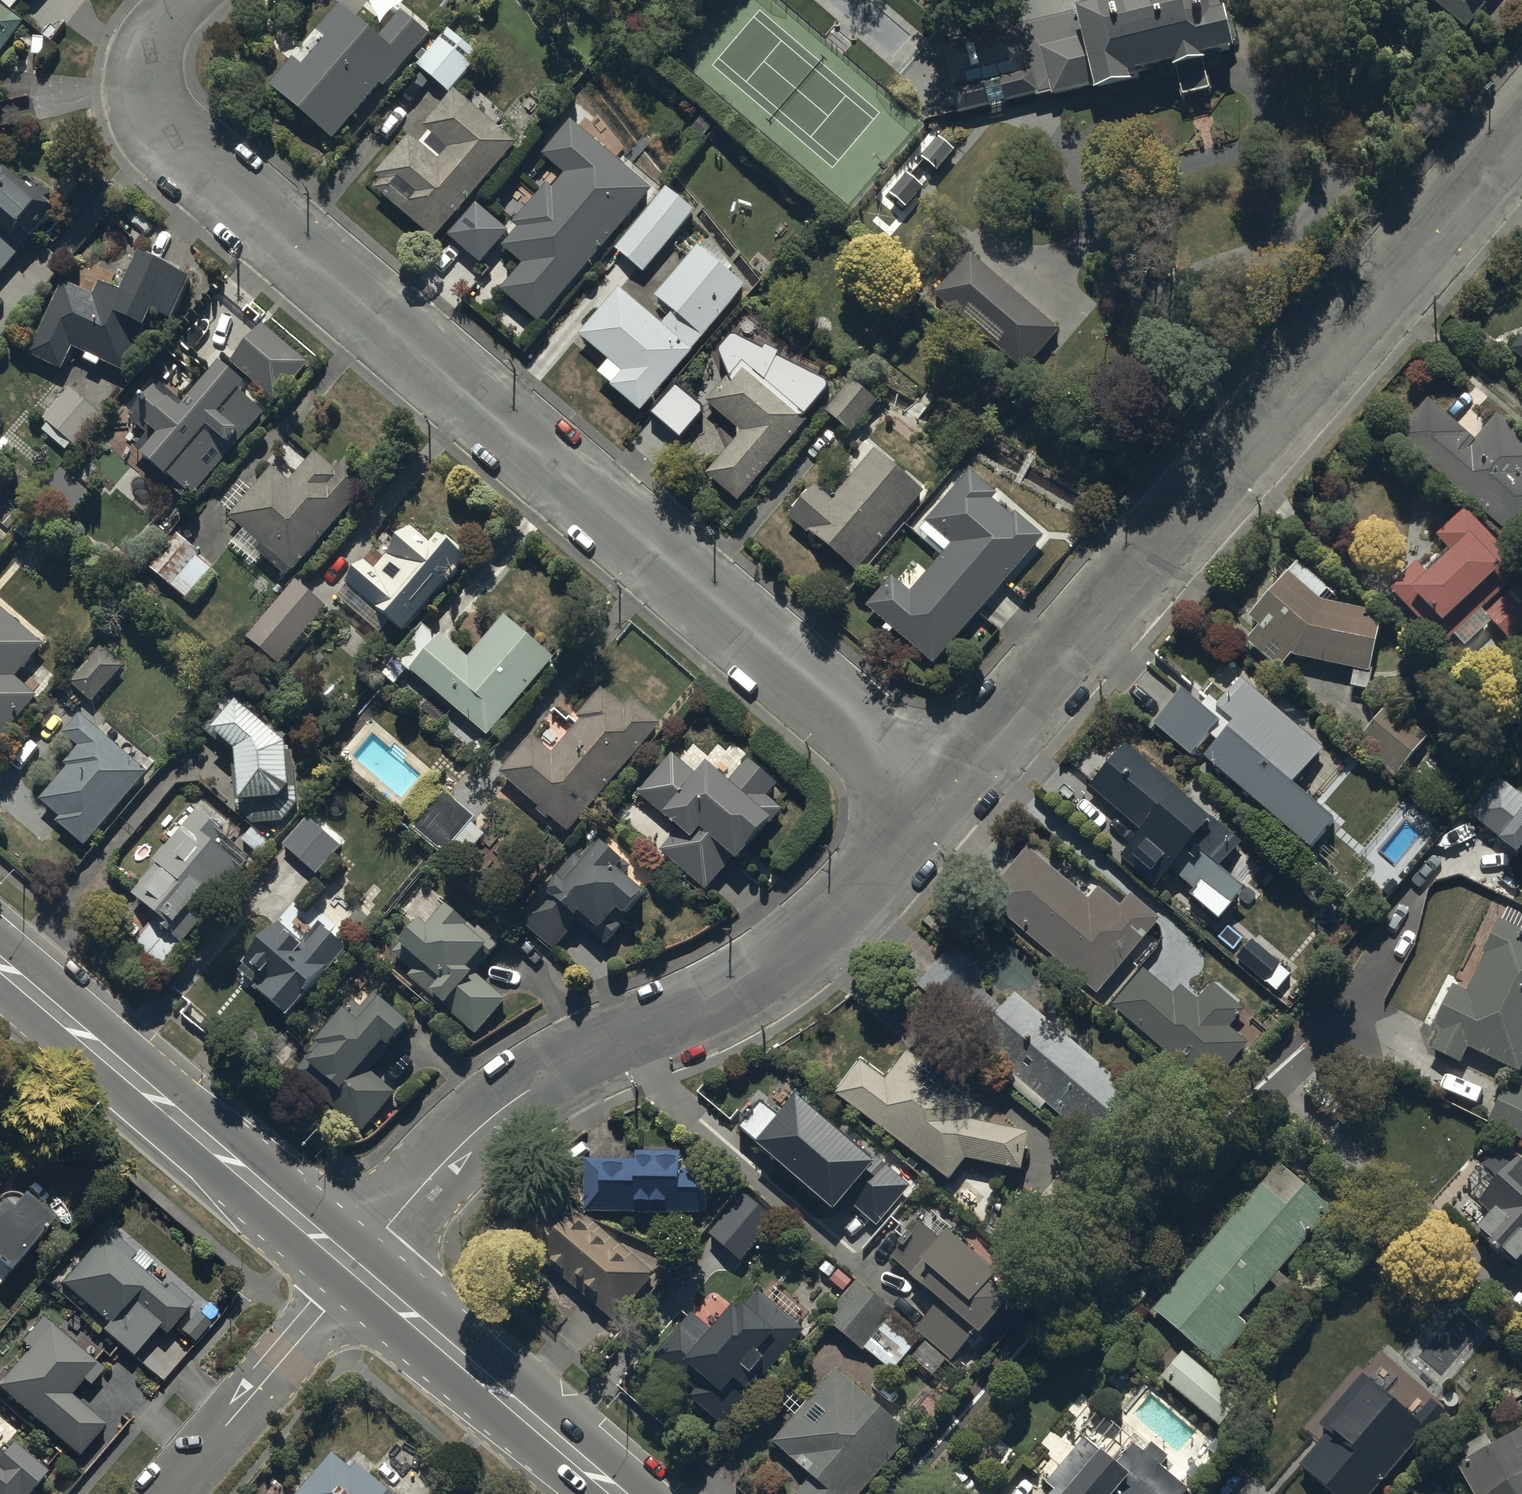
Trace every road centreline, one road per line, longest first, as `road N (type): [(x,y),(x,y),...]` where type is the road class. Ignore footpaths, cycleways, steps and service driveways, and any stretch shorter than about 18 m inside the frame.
road 1 (residential): [(936,797),(176,151),(158,126),(149,62),(160,36),(196,0)]
road 2 (residential): [(936,797),(1521,134)]
road 3 (residential): [(357,1270),(434,1172),(504,1105),(582,1057),(791,955),(849,908),(936,797)]
road 4 (primary): [(357,1270),(0,965)]
road 5 (primary): [(616,1493),(357,1270)]
road 6 (residential): [(163,1493),(357,1270)]

